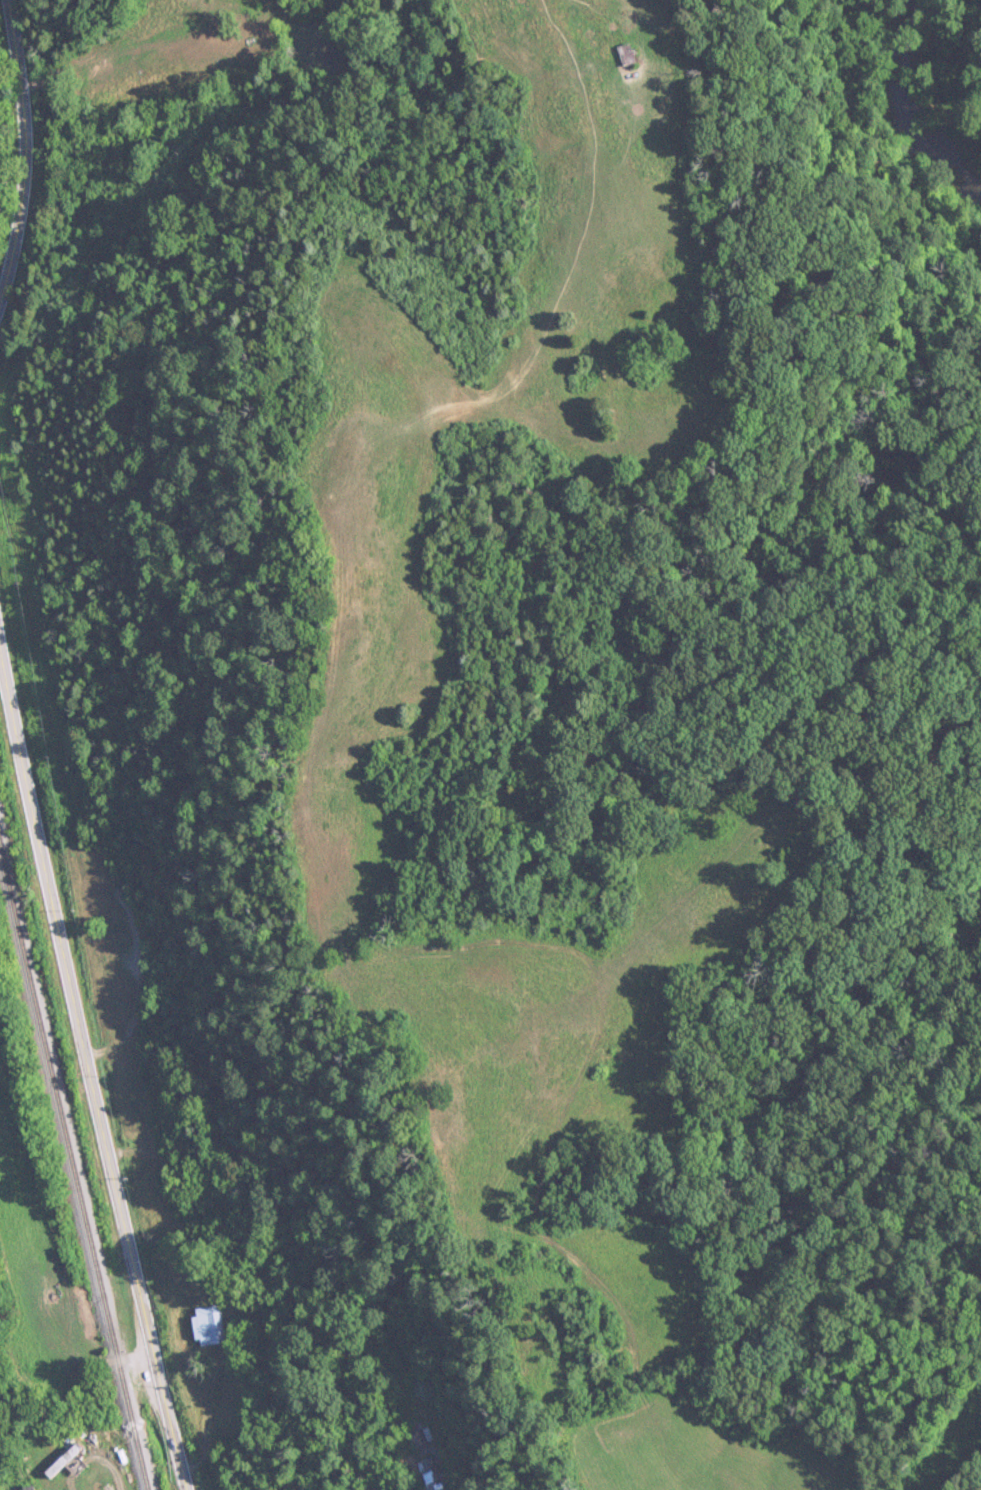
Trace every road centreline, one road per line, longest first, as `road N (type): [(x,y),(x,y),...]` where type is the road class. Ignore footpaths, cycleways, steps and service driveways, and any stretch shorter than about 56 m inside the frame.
road 1 (secondary): [(183,1489),(0,649)]
road 2 (residential): [(0,301),(25,190),(9,0)]
road 3 (track): [(20,87),(88,64),(196,47)]

